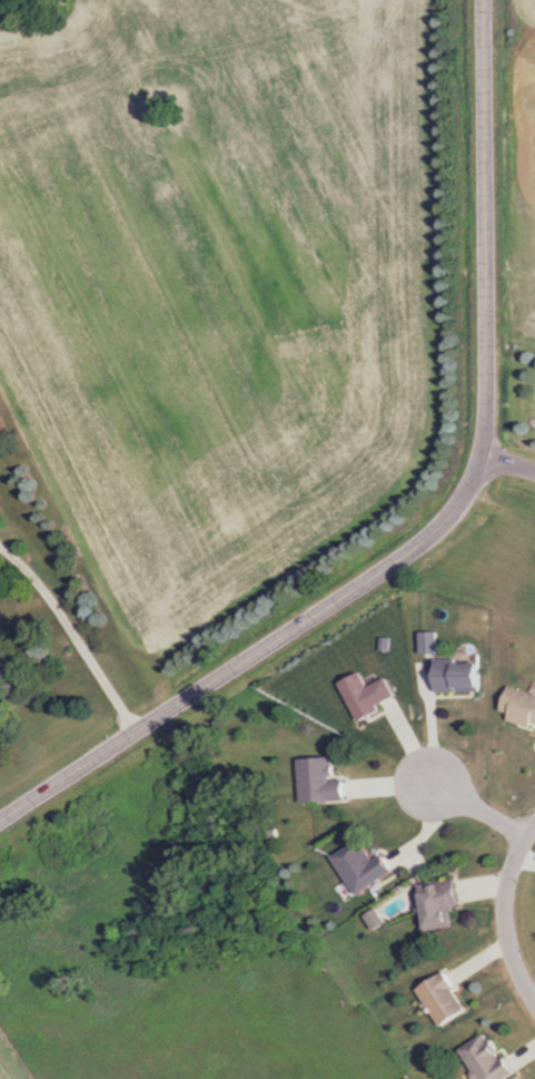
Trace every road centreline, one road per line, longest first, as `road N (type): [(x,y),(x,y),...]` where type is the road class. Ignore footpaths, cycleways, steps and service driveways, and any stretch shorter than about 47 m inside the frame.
road 1 (tertiary): [(0,816),(414,545),(452,511),(482,457),(485,421),(485,0)]
road 2 (residential): [(534,1004),(506,938),(507,870),(522,835)]

